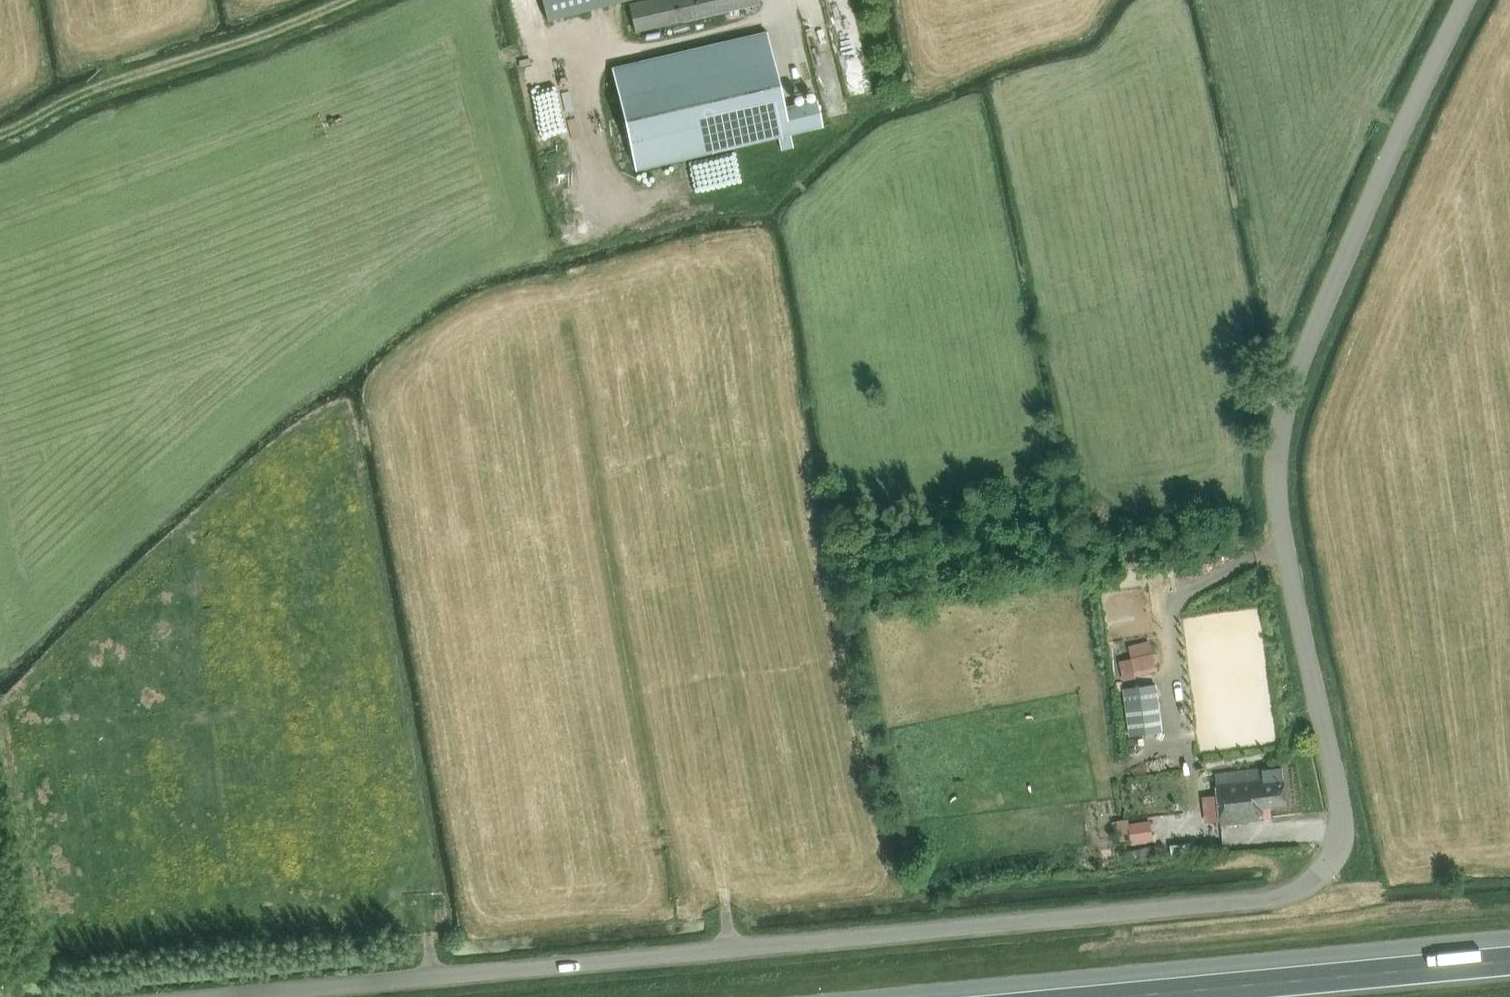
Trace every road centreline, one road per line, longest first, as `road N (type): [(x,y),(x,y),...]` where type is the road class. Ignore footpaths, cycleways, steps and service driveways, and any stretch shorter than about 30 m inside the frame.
road 1 (unclassified): [(222,996),(1284,896),(1308,883),(1334,851),(1342,801),(1279,497),(1281,430),(1310,342),(1466,0)]
road 2 (motorway): [(1509,961),(1127,996)]
road 3 (track): [(343,0),(81,93),(0,133)]

